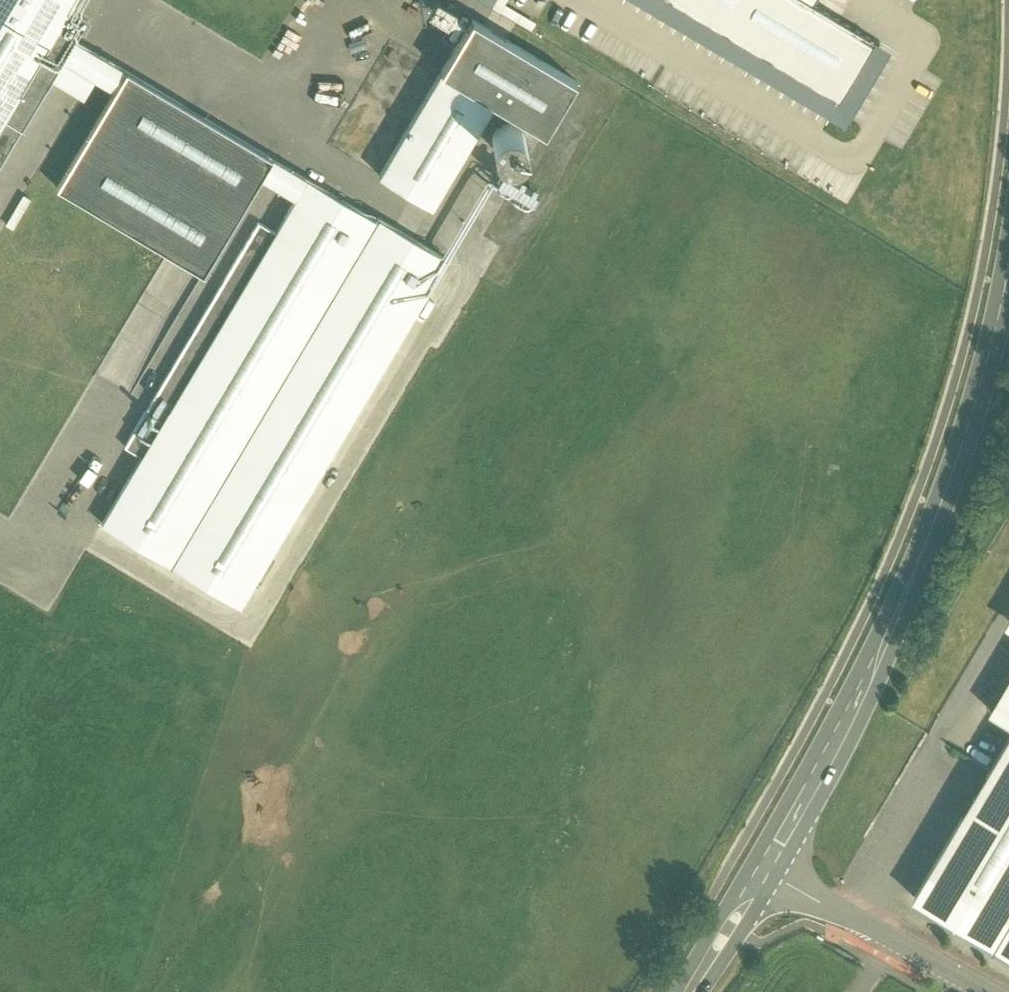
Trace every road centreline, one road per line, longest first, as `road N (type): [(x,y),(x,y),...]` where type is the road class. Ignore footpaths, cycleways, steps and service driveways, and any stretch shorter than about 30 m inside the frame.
road 1 (secondary): [(1008,261),(957,471),(907,593),(855,709),(759,867)]
road 2 (residential): [(759,867),(987,991)]
road 3 (secondary): [(759,867),(686,991)]

